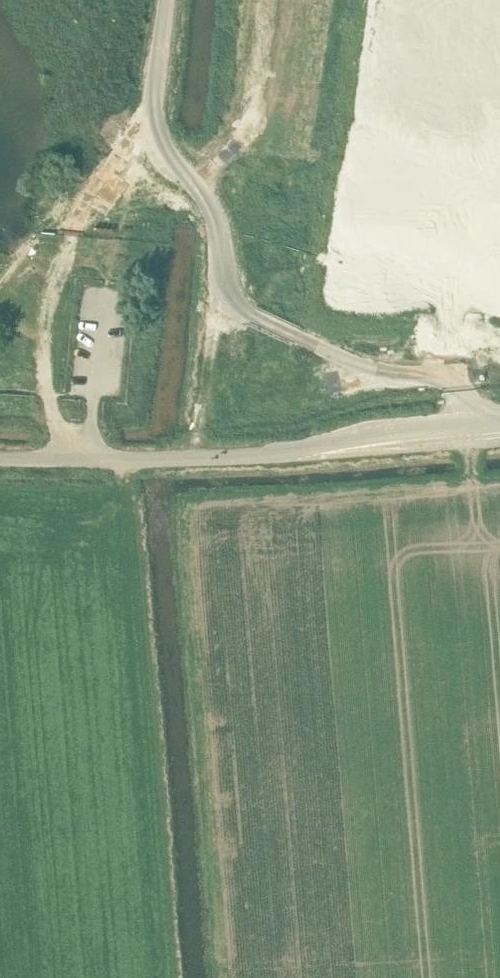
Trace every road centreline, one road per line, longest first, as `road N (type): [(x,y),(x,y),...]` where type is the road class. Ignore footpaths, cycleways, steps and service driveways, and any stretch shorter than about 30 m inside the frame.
road 1 (unclassified): [(0,461),(283,452),(499,421)]

